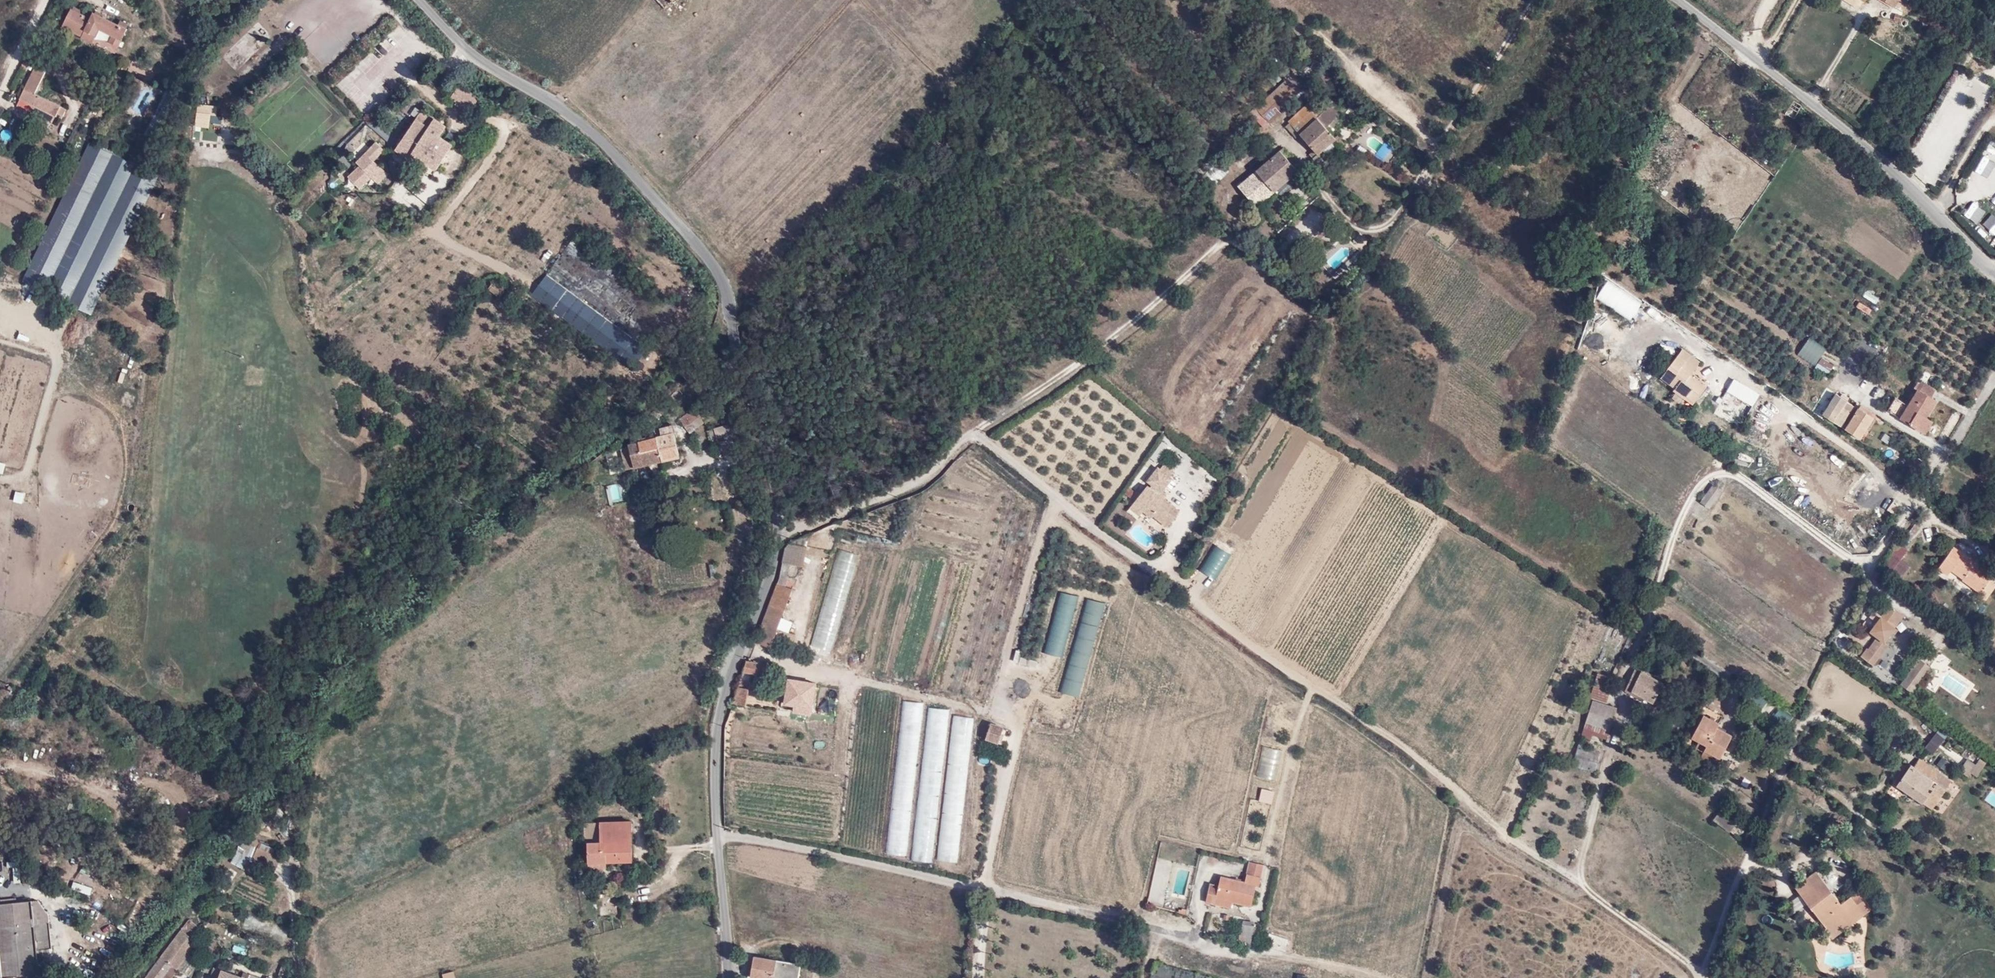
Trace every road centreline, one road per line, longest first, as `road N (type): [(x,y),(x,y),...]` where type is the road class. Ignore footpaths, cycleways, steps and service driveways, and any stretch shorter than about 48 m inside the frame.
road 1 (unclassified): [(419,0),(468,53),(605,144),(724,280),(779,483),(769,580),(731,666),(715,773),(729,977)]
road 2 (track): [(1084,360),(1233,478),(1280,403),(1650,625)]
road 3 (unclassified): [(1678,0),(1841,127),(1994,273)]
road 4 (track): [(738,650),(1005,716)]
road 5 (track): [(1173,935),(1224,953),(1305,959),(1388,977)]
road 6 (track): [(1315,686),(1294,729),(1265,861)]
road 7 (track): [(1435,153),(1310,24)]
road 8 (track): [(555,106),(649,0)]

